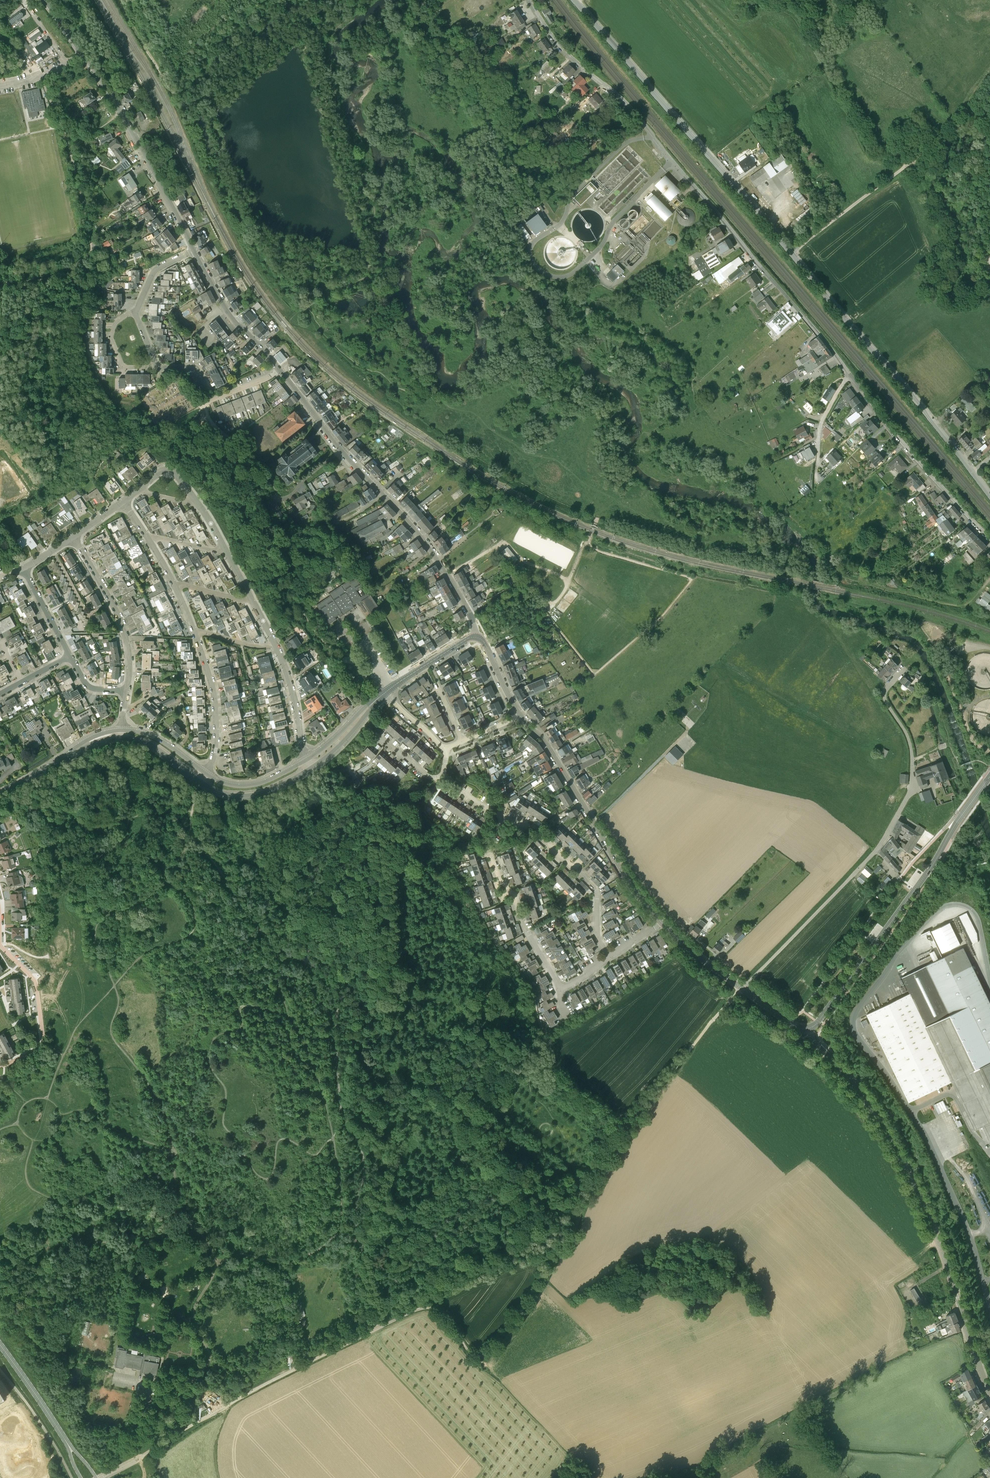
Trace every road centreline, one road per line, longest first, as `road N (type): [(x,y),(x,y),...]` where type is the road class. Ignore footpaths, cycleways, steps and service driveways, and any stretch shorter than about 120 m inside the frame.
road 1 (track): [(215,1268),(236,1254),(268,1260),(311,1253),(335,1233),(341,1198),(333,1139),(276,978),(303,971),(320,913),(352,851),(369,840),(423,869),(485,947)]
road 2 (residential): [(973,471),(575,0)]
road 3 (track): [(377,1329),(356,1224),(364,1159),(340,1108),(335,993),(311,964),(268,939),(197,844),(190,820),(200,782)]
road 4 (residential): [(850,374),(528,0)]
road 5 (unclassified): [(989,1393),(900,1157),(809,1029)]
road 6 (unclassified): [(743,988),(877,850),(905,802),(910,743),(884,692),(905,667)]
road 7 (unclassified): [(103,1477),(377,1329)]
road 8 (tertiary): [(809,1029),(989,776)]
road 9 (tertiary): [(194,251),(122,113),(44,0)]
road 10 (track): [(374,843),(389,914),(387,987),(460,1010),(488,1042)]
road 11 (track): [(737,0),(795,15),(877,154),(909,164)]
road 12 (tertiary): [(662,923),(522,716)]
road 13 (track): [(488,1042),(392,1144),(361,1247)]
road 14 (track): [(175,1212),(144,1245),(93,1242),(57,1264),(39,1262),(38,1318),(51,1348)]
road 15 (track): [(175,1212),(166,1122),(112,1036),(114,986)]
road 16 (tertiary): [(478,635),(431,547),(341,450)]
road 17 (track): [(114,986),(142,956),(187,938),(196,919),(188,898),(166,883),(111,913)]
road 18 (residential): [(989,539),(850,374)]
road 19 (track): [(33,1140),(27,1179),(49,1197),(97,1204),(141,1182),(174,1197)]
road 20 (track): [(41,77),(80,194),(90,243),(83,262)]
road 21 (track): [(320,762),(345,804),(317,816),(292,841),(275,842),(218,818)]
road 22 (residential): [(127,690),(129,653),(119,618),(73,536)]
road 23 (residential): [(0,1065),(43,1040),(35,981),(0,944)]
road 24 (residential): [(206,772),(216,709),(195,633)]
road 25 (track): [(712,156),(822,67)]
road 26 (track): [(250,833),(272,924),(310,940)]
road 27 (track): [(48,1100),(73,1032),(114,986)]
road 28 (residential): [(528,933),(488,844),(504,817)]
road 29 (primary): [(69,1445),(0,1345)]
road 30 (residential): [(305,760),(275,643)]

